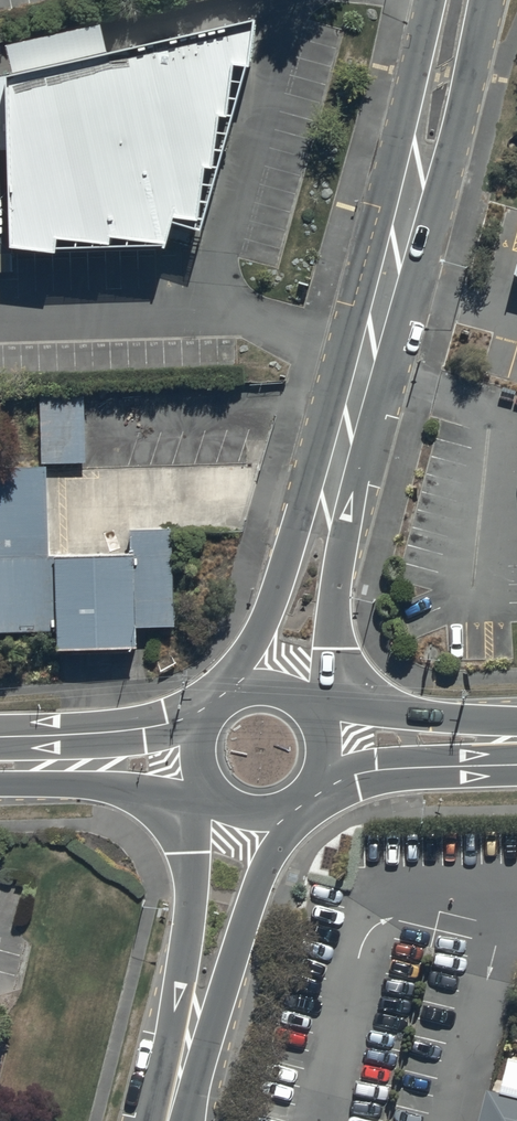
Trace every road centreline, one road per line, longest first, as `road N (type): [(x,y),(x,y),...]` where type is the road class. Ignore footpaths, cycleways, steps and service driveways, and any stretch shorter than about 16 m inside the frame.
road 1 (tertiary): [(351,419),(456,0)]
road 2 (tertiary): [(288,804),(176,1088)]
road 3 (tertiary): [(176,1088),(191,852),(208,788)]
road 4 (tertiary): [(351,419),(335,648),(313,713)]
road 5 (tertiary): [(231,688),(308,491),(351,419)]
road 6 (tertiary): [(208,788),(185,796),(0,785)]
road 7 (tertiary): [(313,713),(516,721)]
road 8 (tertiary): [(516,755),(318,769)]
road 9 (tertiary): [(0,737),(198,723)]

